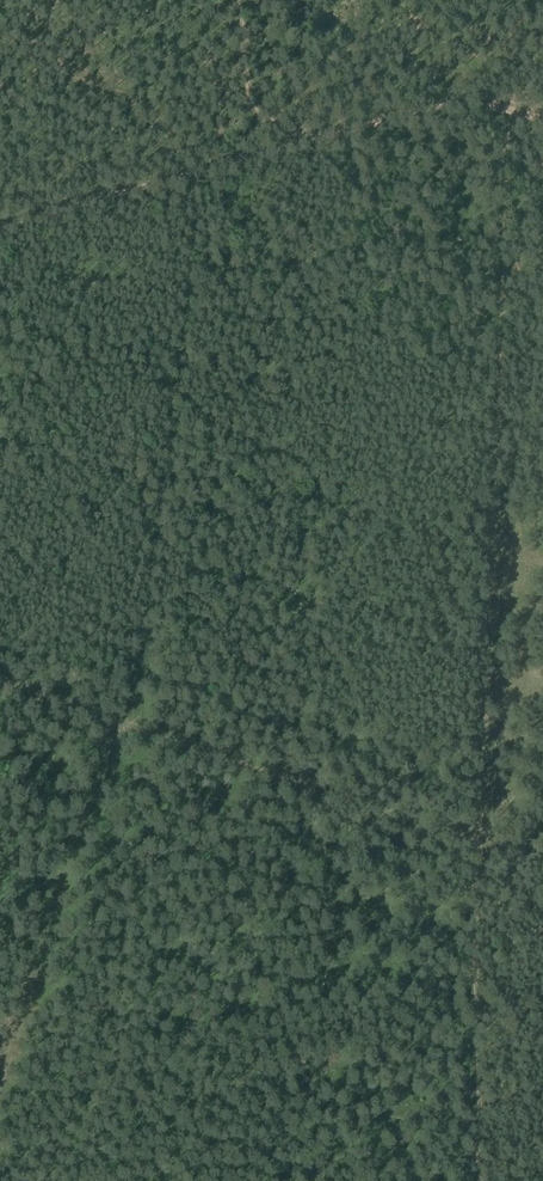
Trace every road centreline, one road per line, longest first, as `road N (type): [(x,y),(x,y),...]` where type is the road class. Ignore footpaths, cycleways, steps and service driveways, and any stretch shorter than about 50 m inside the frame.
road 1 (track): [(473,1180),(478,840),(507,162),(519,113)]
road 2 (track): [(238,0),(250,105),(282,139),(296,143),(450,103),(542,120)]
road 3 (track): [(0,227),(296,143)]

